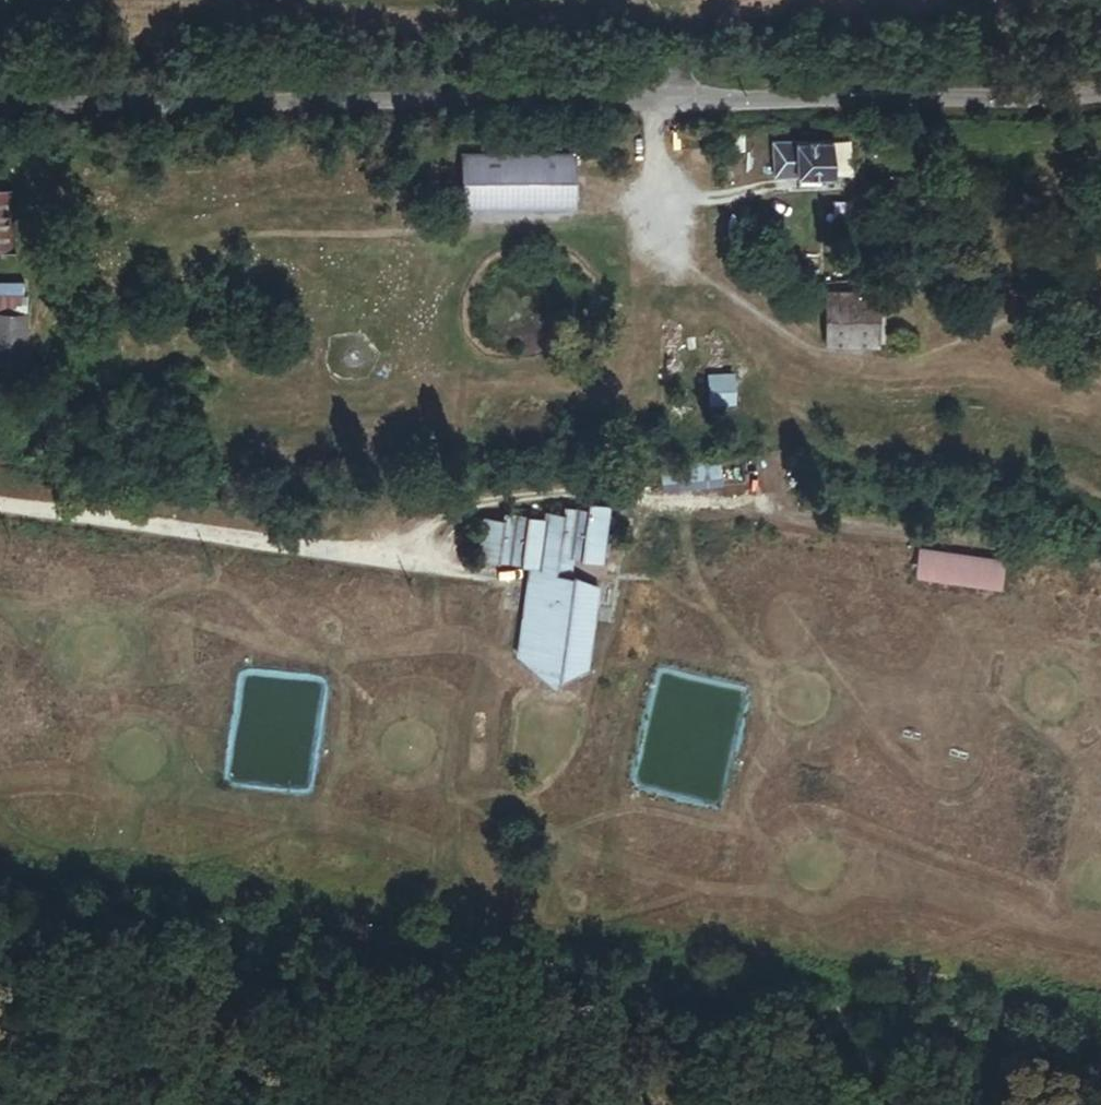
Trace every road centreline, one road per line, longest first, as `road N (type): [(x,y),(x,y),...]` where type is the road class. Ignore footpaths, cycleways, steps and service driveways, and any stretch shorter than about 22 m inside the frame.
road 1 (unclassified): [(0,118),(1100,104)]
road 2 (track): [(52,290),(212,238),(380,233),(660,206)]
road 3 (track): [(659,238),(820,355),(920,358),(1100,283)]

